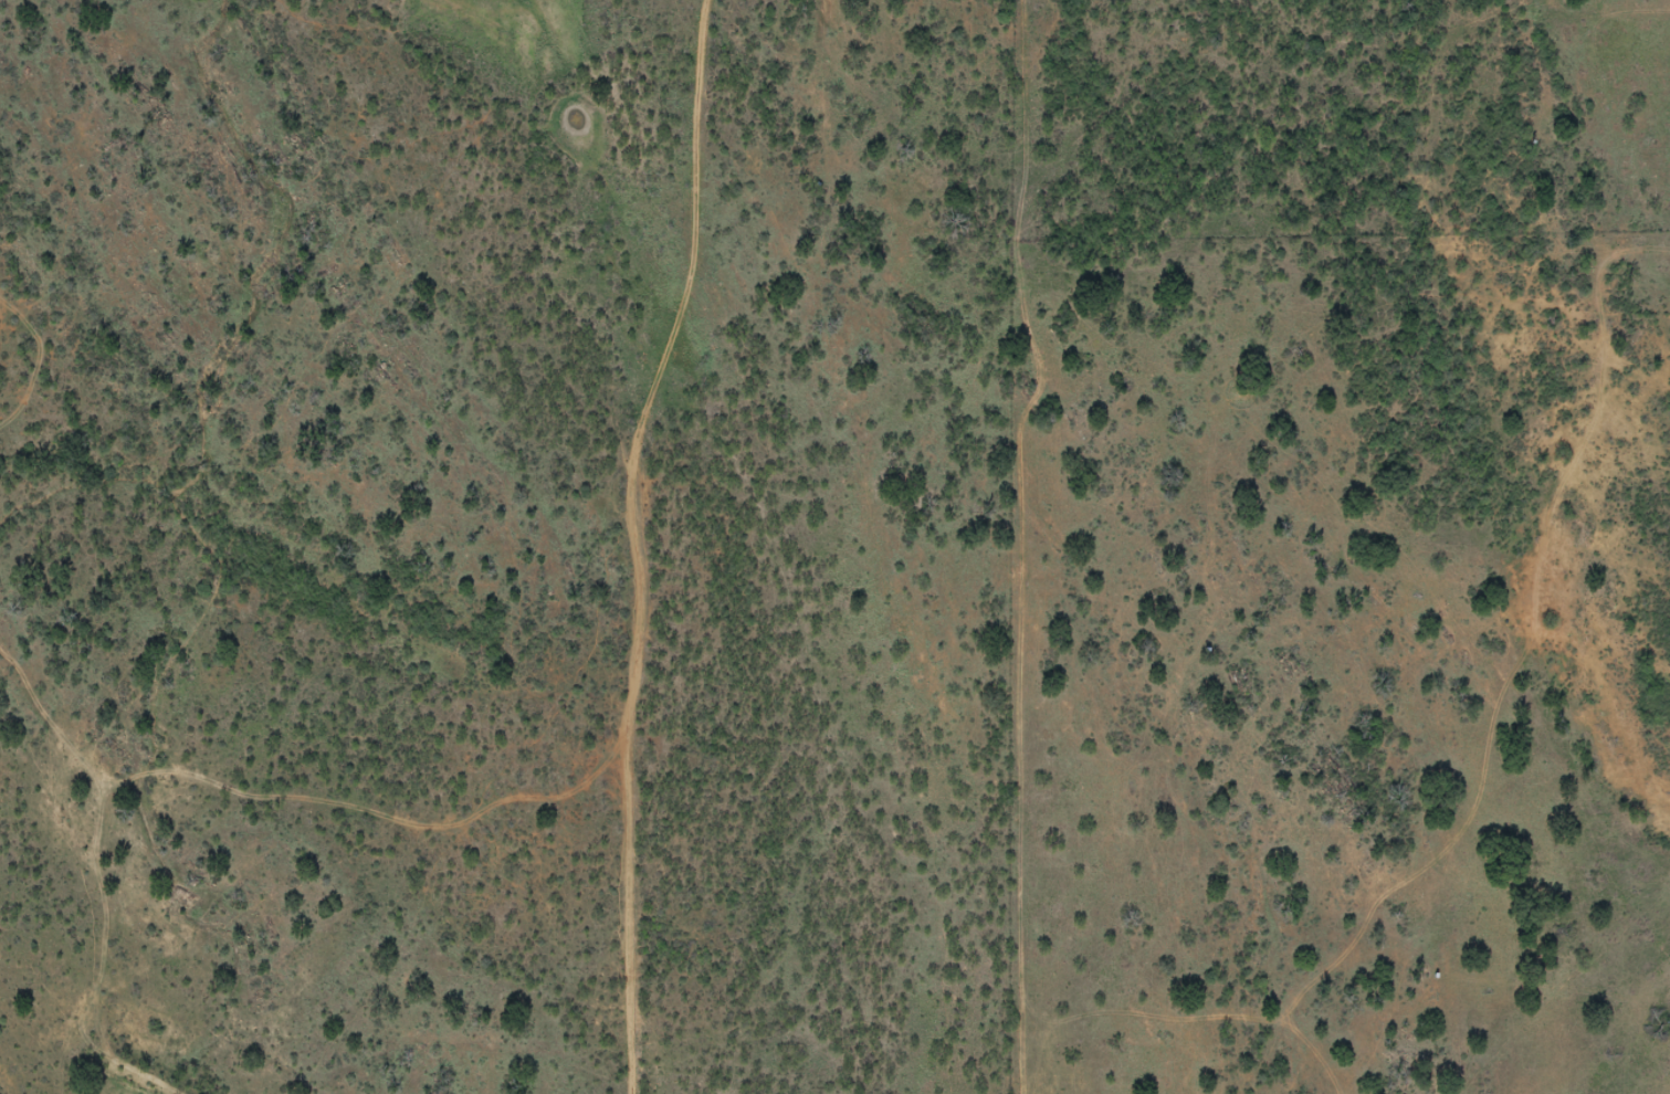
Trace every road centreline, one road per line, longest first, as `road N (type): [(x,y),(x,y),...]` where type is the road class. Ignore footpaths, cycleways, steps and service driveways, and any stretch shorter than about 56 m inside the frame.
road 1 (residential): [(654,1093),(650,1059),(711,21),(721,0)]

